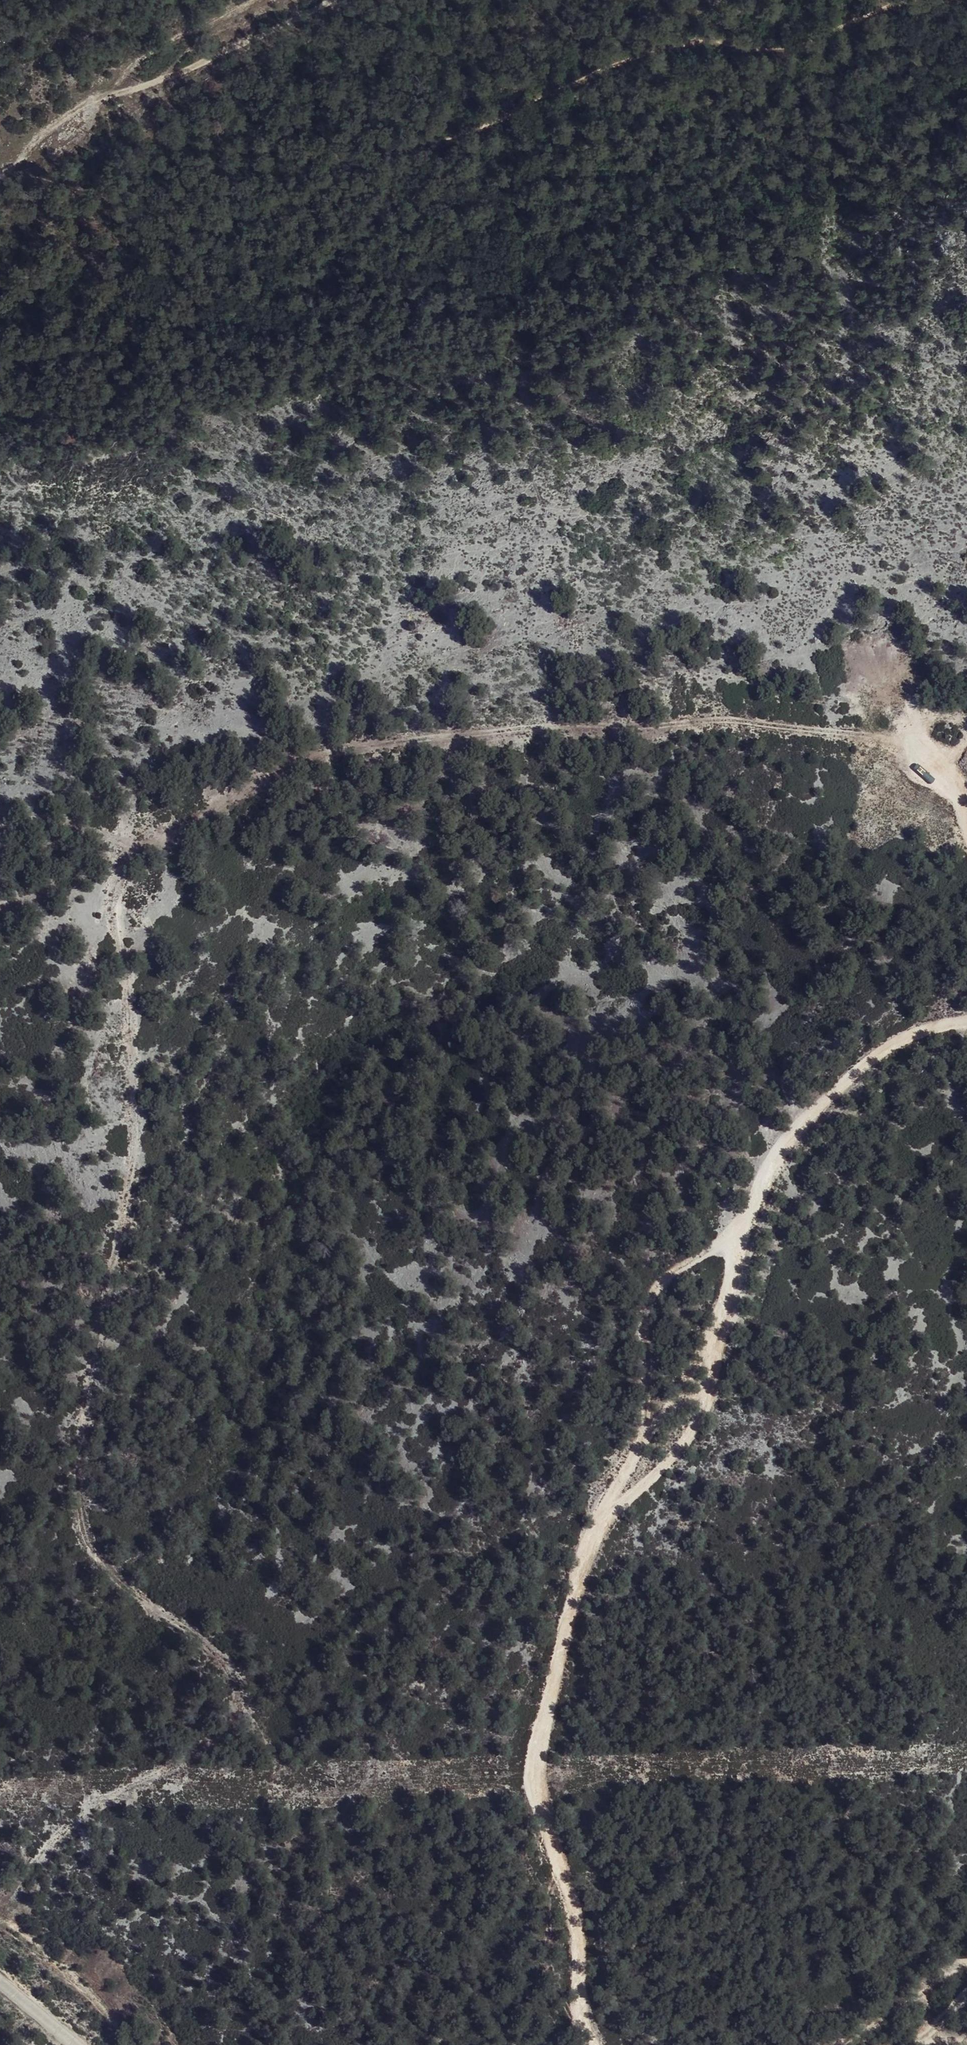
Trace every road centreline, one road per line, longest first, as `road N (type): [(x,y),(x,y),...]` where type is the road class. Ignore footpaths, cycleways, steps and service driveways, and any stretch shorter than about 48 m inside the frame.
road 1 (track): [(966,1022),(889,1047),(825,1099),(761,1183),(732,1277),(714,1379),(685,1436),(610,1518),(583,1583),(536,1776),(578,1896),(598,2044)]
road 2 (track): [(747,1228),(644,1292),(631,1333),(645,1398),(632,1464),(610,1518)]

